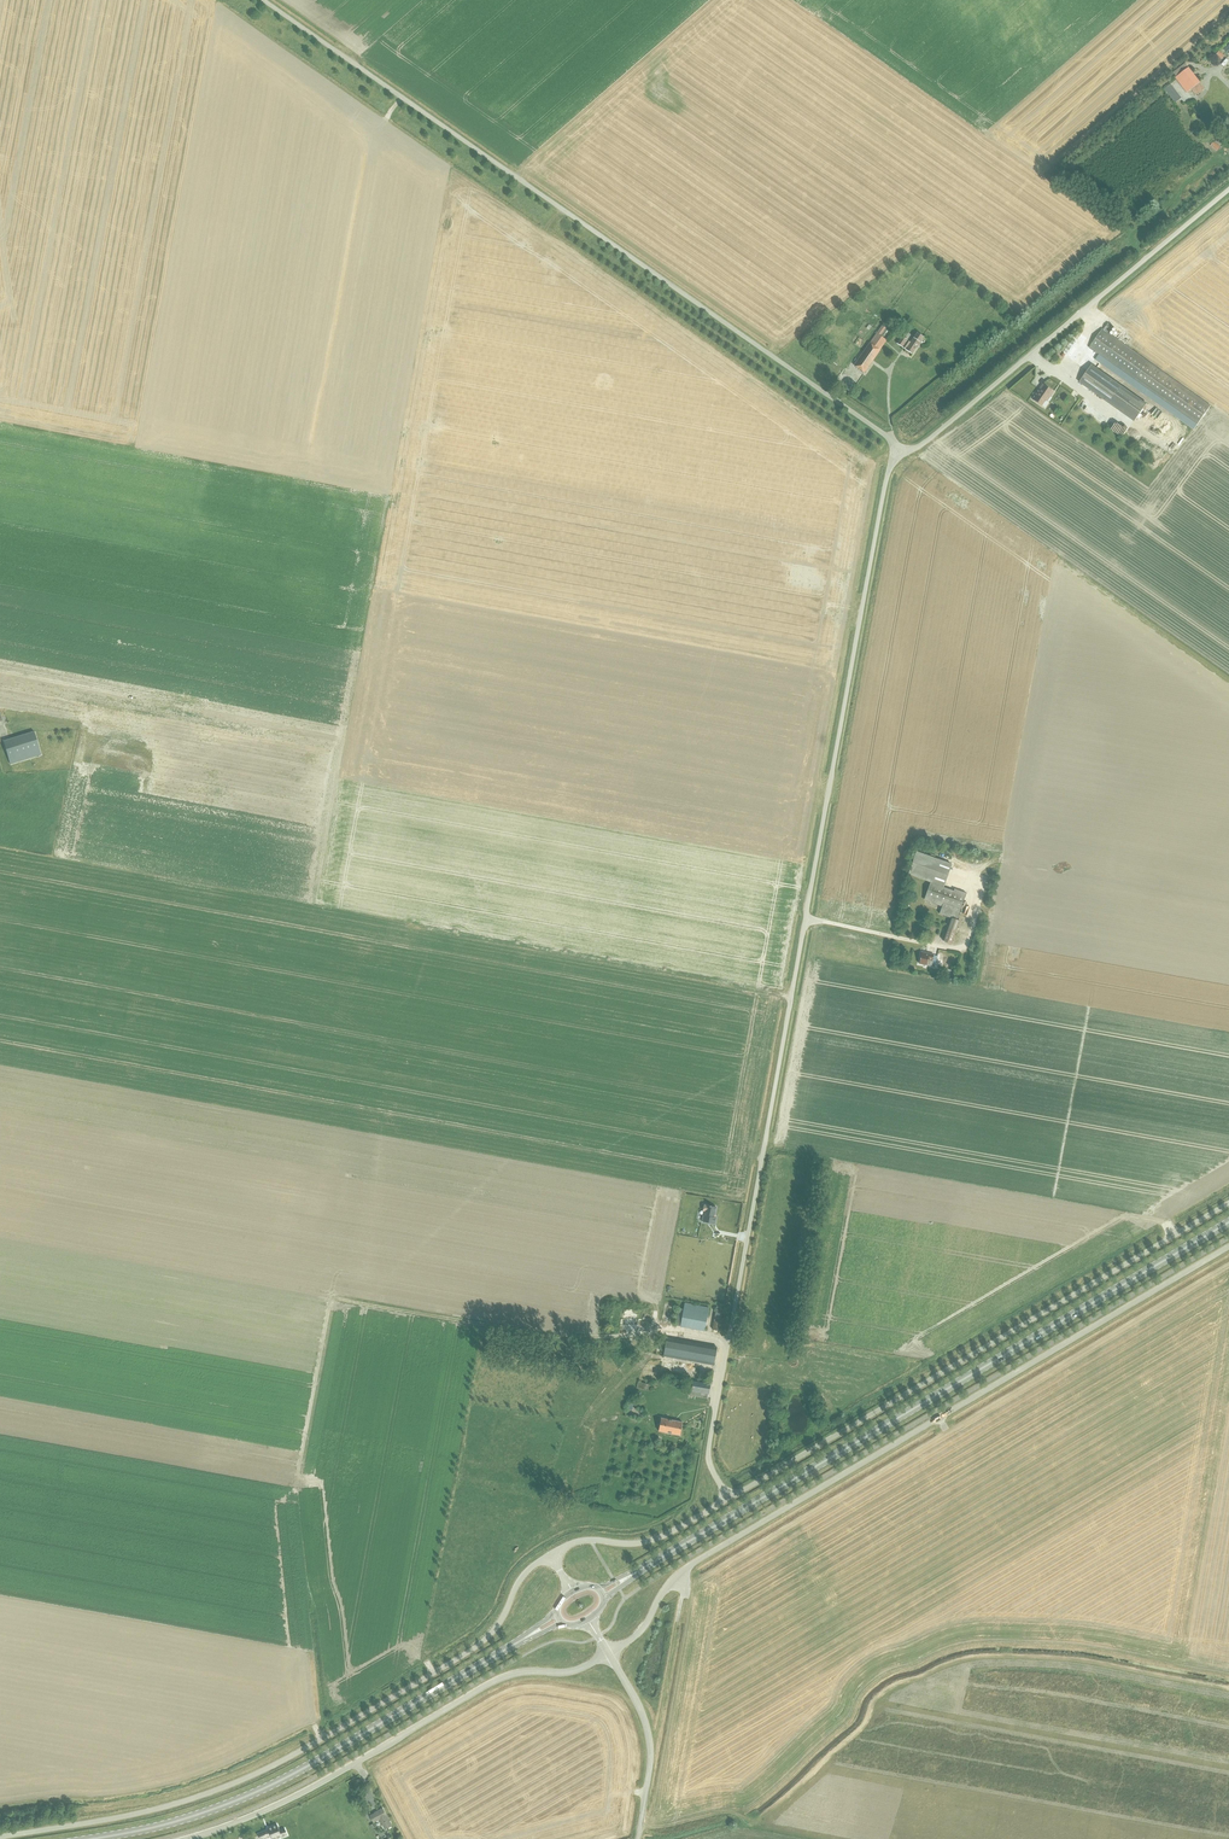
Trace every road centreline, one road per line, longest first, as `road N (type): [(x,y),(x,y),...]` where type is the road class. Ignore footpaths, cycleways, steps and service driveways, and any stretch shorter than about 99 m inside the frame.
road 1 (unclassified): [(728,1498),(709,1449),(898,451)]
road 2 (unclassified): [(898,451),(264,0)]
road 3 (primary): [(651,1564),(1228,1222)]
road 4 (unclassified): [(0,1838),(155,1811),(285,1761),(478,1645),(496,1628),(523,1575),(550,1554)]
road 5 (unclassified): [(1228,1246),(687,1569)]
road 6 (unclassified): [(728,1498),(1228,1202)]
road 7 (unclassified): [(184,1838),(303,1794),(507,1676),(569,1673),(609,1654)]
road 8 (primary): [(91,1838),(249,1796),(507,1649)]
road 9 (unclassified): [(898,451),(927,440),(1228,190)]
road 10 (unclassified): [(637,1838),(650,1768),(647,1726),(609,1654)]
road 11 (unclassified): [(550,1554),(578,1541),(662,1536),(728,1498)]
road 12 (track): [(677,1624),(651,1754)]

